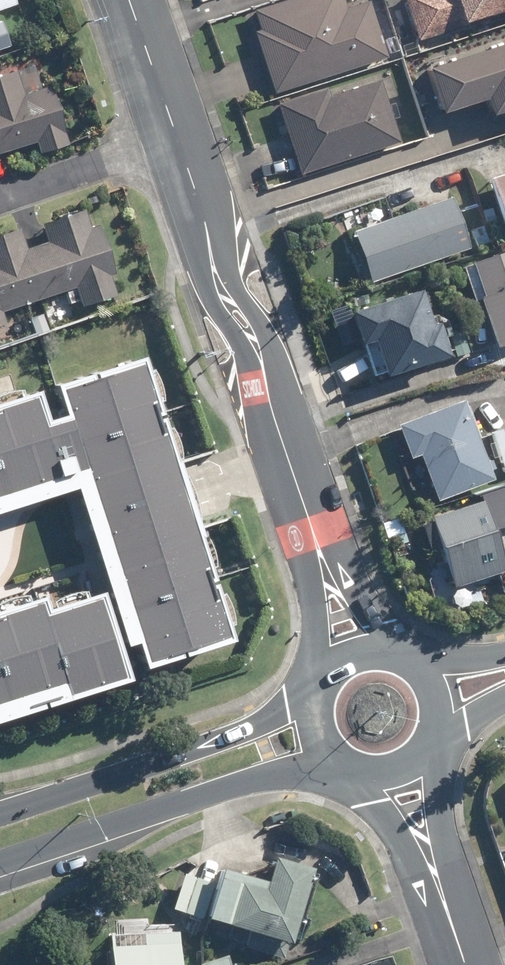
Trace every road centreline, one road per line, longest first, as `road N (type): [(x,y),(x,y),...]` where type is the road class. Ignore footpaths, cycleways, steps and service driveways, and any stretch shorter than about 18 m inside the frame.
road 1 (residential): [(171,120),(207,258),(227,304),(263,351),(295,477)]
road 2 (secondary): [(326,752),(0,861)]
road 3 (secondary): [(0,813),(313,700)]
road 4 (secondary): [(432,735),(463,959)]
road 5 (secondary): [(463,959),(404,839),(353,771)]
road 6 (residential): [(320,681),(317,596),(295,477)]
road 7 (residential): [(295,477),(393,653)]
road 8 (residential): [(0,197),(171,120)]
road 9 (residential): [(130,0),(171,120)]

